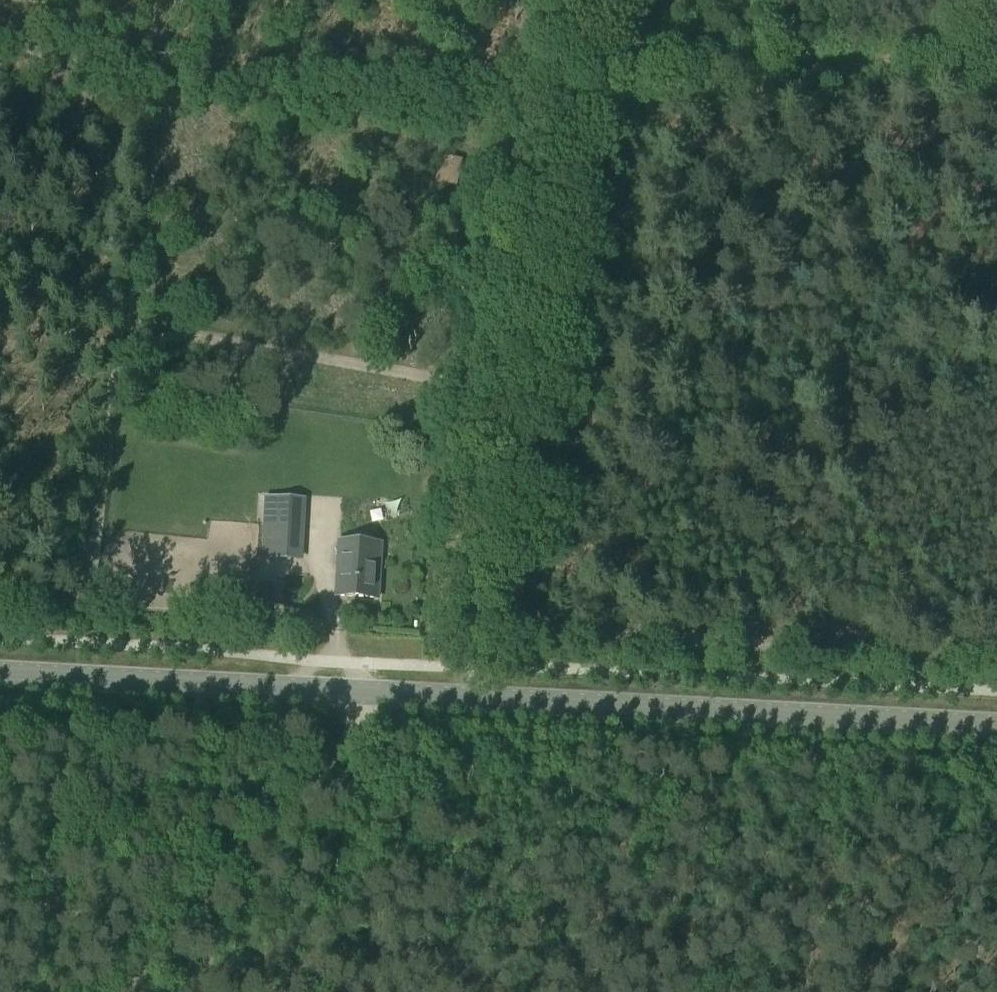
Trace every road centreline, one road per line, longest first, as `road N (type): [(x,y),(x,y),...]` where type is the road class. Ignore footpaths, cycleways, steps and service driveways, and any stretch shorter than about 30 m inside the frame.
road 1 (primary): [(996,727),(0,673)]
road 2 (track): [(996,48),(160,83)]
road 3 (track): [(522,387),(222,341),(160,340),(117,378),(88,593),(65,608),(0,605)]
road 4 (track): [(466,698),(599,0)]
road 5 (track): [(996,658),(898,645),(858,606),(832,616),(817,637),(794,641),(477,625)]
road 6 (track): [(351,663),(357,692),(335,758),(306,800),(124,991)]
road 7 (track): [(0,42),(135,84),(160,83)]

